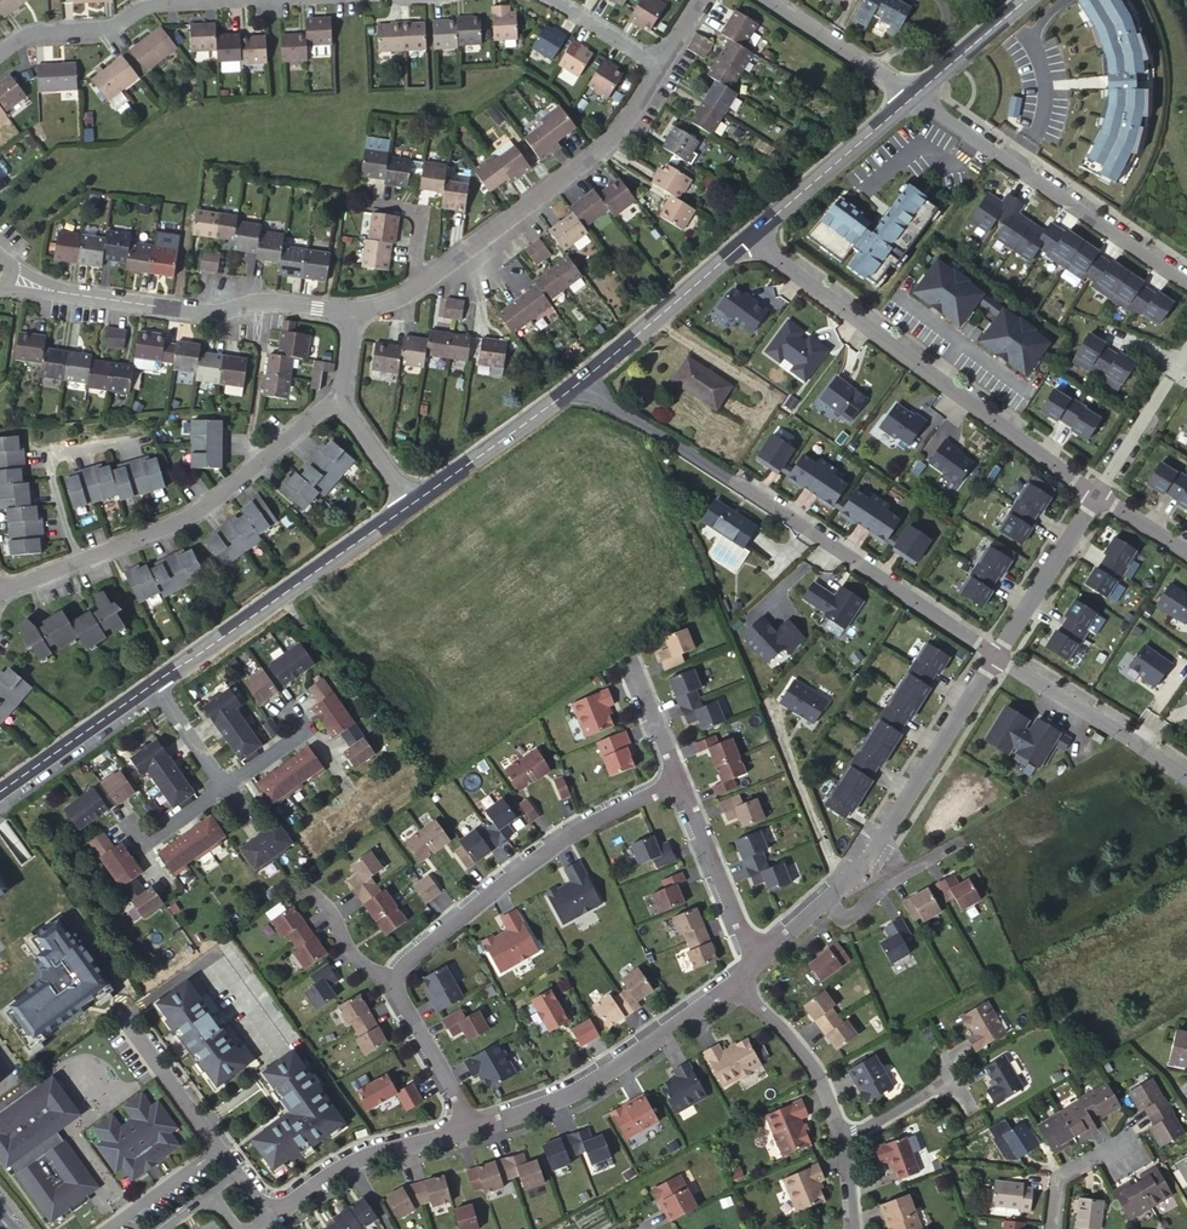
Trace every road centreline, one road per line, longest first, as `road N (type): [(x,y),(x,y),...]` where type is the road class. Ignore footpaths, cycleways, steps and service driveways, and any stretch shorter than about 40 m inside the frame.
road 1 (residential): [(578,383),(995,653)]
road 2 (residential): [(749,238),(1092,493)]
road 3 (residential): [(0,275),(45,290),(223,313),(262,302),(352,312)]
road 4 (residential): [(397,981),(405,963),(495,888),(598,819),(676,782)]
road 5 (residential): [(412,288),(598,152),(657,68)]
road 6 (residential): [(1186,282),(917,94)]
road 7 (tertiary): [(153,684),(412,502)]
road 8 (residential): [(339,399),(199,513),(77,562)]
road 9 (residential): [(995,653),(872,854),(827,900)]
road 10 (residential): [(735,986),(587,1087),(475,1129)]
road 11 (residential): [(221,0),(149,4),(106,30),(37,33),(0,52)]
road 12 (residential): [(995,653),(1186,781)]
road 13 (residential): [(475,1129),(380,1151),(333,1172),(272,1218)]
road 14 (tertiary): [(578,383),(749,238)]
road 15 (tertiary): [(749,238),(917,94)]
road 16 (residential): [(77,562),(45,455),(145,436)]
road 17 (tertiary): [(412,502),(578,383)]
road 18 (residential): [(762,963),(741,944),(676,782)]
road 19 (residential): [(735,986),(816,1075),(841,1138)]
road 20 (tertiary): [(0,793),(153,684)]
road 21 (residential): [(1092,493),(995,653)]
road 22 (residential): [(917,94),(766,0)]
road 23 (residential): [(1092,493),(1186,347)]
road 24 (residential): [(475,1129),(399,1001),(397,981)]
road 25 (residential): [(960,841),(882,886),(850,917),(827,900)]
road 26 (residential): [(125,1020),(218,1148)]
road 27 (tertiary): [(917,94),(1027,0)]
road 28 (residential): [(218,1148),(108,1228)]
road 29 (residential): [(676,782),(630,660)]
road 30 (residential): [(368,203),(419,211),(412,288)]
road 31 (residential): [(223,786),(304,730),(288,707)]
road 32 (residential): [(310,894),(352,956),(397,981)]
road 33 (residential): [(339,399),(412,502)]
road 34 (residential): [(657,68),(552,0)]
road 35 (residential): [(841,1138),(951,1080)]
road 36 (residential): [(128,822),(142,843),(223,786)]
road 37 (residential): [(153,684),(223,786)]
road 38 (residential): [(1051,1228),(1062,1175),(1123,1153)]

